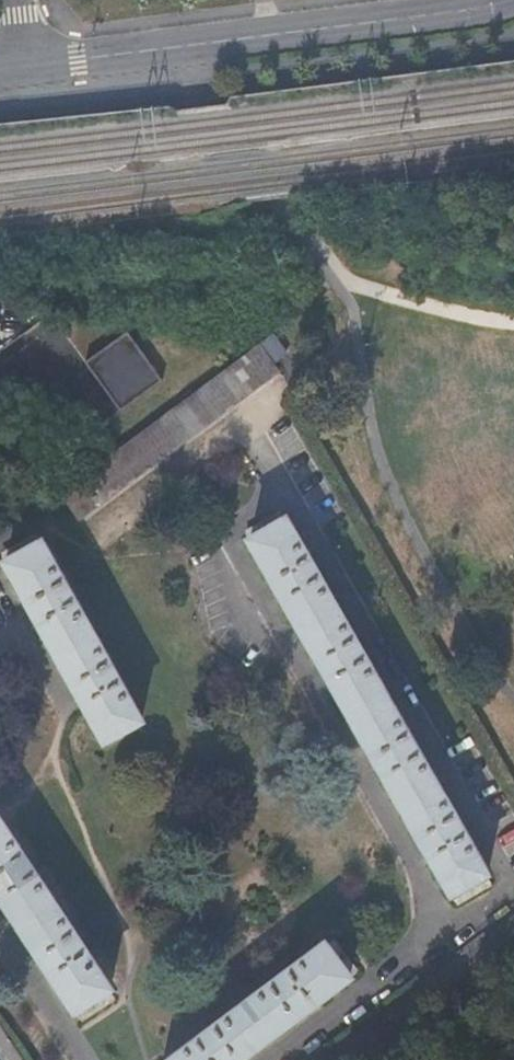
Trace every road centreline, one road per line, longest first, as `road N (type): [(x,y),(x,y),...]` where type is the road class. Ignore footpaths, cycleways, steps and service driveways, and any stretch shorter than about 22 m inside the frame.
road 1 (residential): [(28,67),(513,0)]

